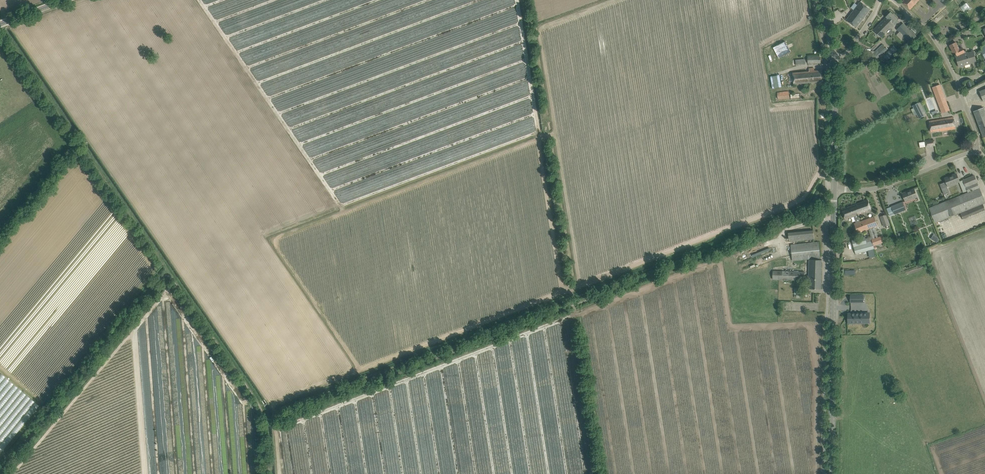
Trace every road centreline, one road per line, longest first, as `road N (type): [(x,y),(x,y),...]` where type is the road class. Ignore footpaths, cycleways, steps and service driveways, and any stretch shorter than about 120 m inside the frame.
road 1 (tertiary): [(832,473),(834,188)]
road 2 (unclassified): [(978,151),(945,57),(893,0)]
road 3 (unclassified): [(834,188),(881,187),(978,151)]
road 4 (tertiary): [(834,188),(834,57)]

